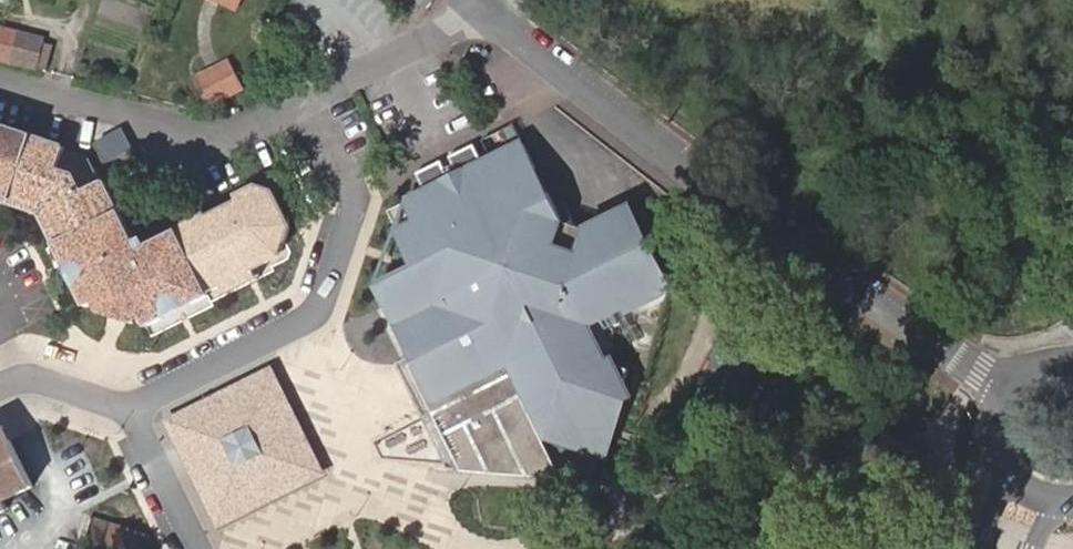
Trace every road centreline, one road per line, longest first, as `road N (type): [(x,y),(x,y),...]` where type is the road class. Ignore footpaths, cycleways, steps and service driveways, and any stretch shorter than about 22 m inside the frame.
road 1 (residential): [(483,0),(614,110),(1012,388)]

